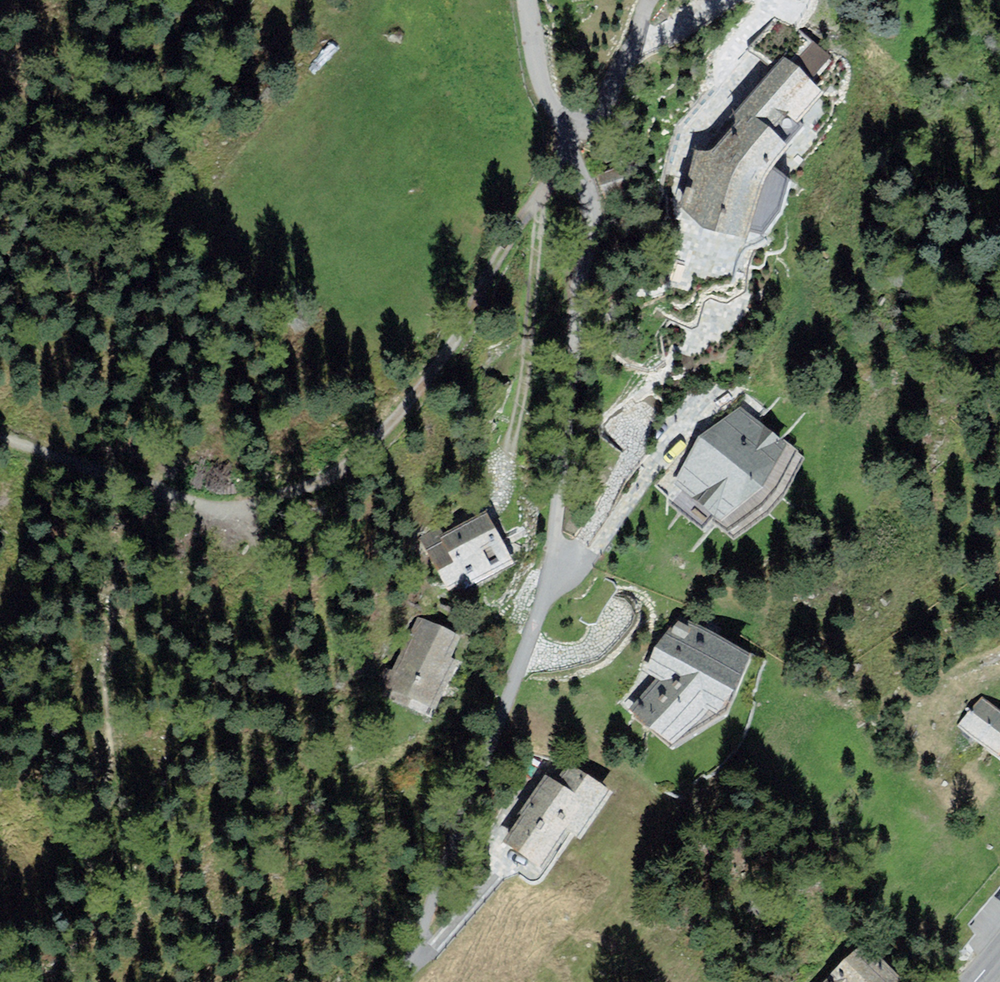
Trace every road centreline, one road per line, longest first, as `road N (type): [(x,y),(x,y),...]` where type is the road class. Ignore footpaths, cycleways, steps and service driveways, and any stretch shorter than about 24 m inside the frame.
road 1 (residential): [(527,0),(539,72),(575,146),(592,226),(550,574),(459,842),(399,981)]
road 2 (track): [(575,146),(414,398),(344,472),(342,502),(330,518),(257,557),(228,583),(154,760),(136,857),(102,892),(44,928)]
road 3 (track): [(0,435),(223,507),(344,472)]
road 4 (track): [(503,489),(529,343),(540,194)]

